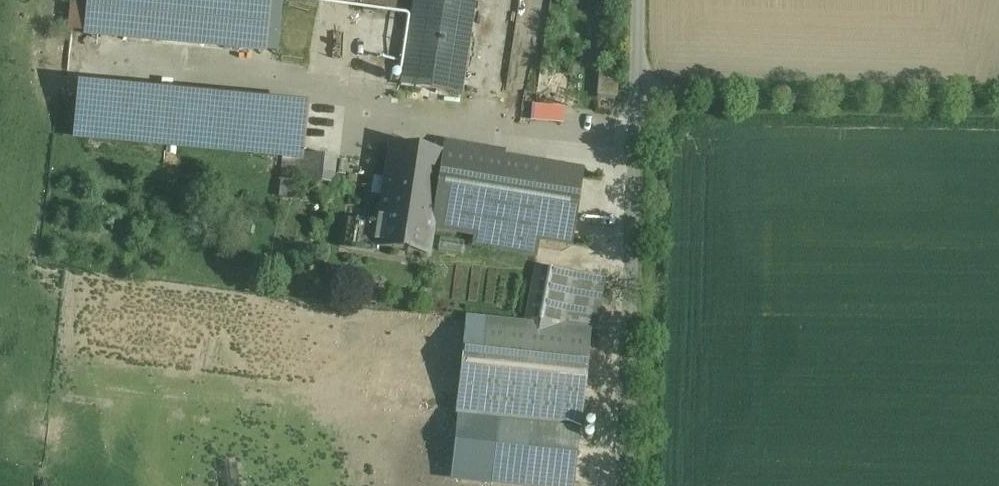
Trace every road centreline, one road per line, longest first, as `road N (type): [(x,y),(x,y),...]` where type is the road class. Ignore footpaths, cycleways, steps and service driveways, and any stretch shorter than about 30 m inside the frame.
road 1 (unclassified): [(630,485),(639,0)]
road 2 (track): [(637,90),(998,96)]

